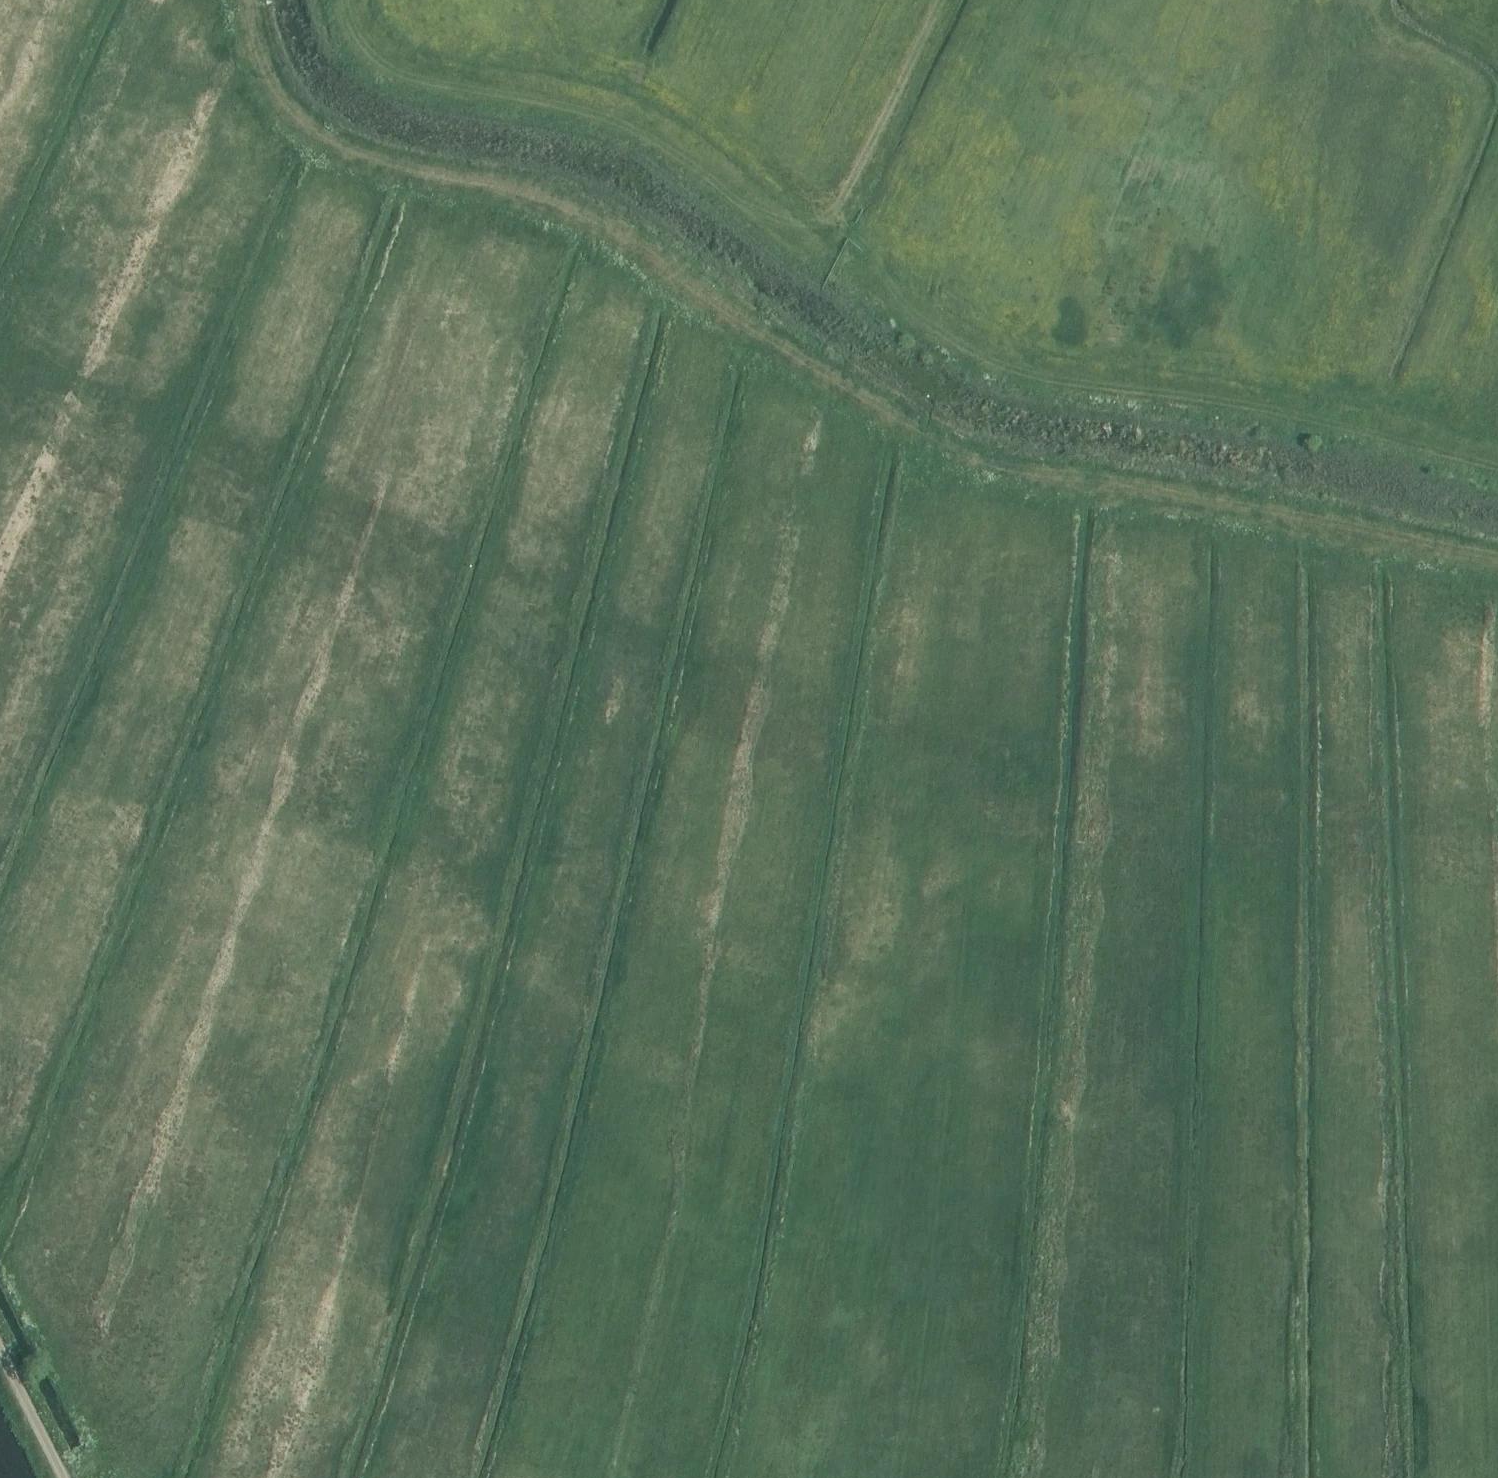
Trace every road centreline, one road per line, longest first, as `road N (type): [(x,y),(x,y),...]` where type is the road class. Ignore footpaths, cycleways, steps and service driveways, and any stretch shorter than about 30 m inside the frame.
road 1 (track): [(0,1344),(66,1477)]

